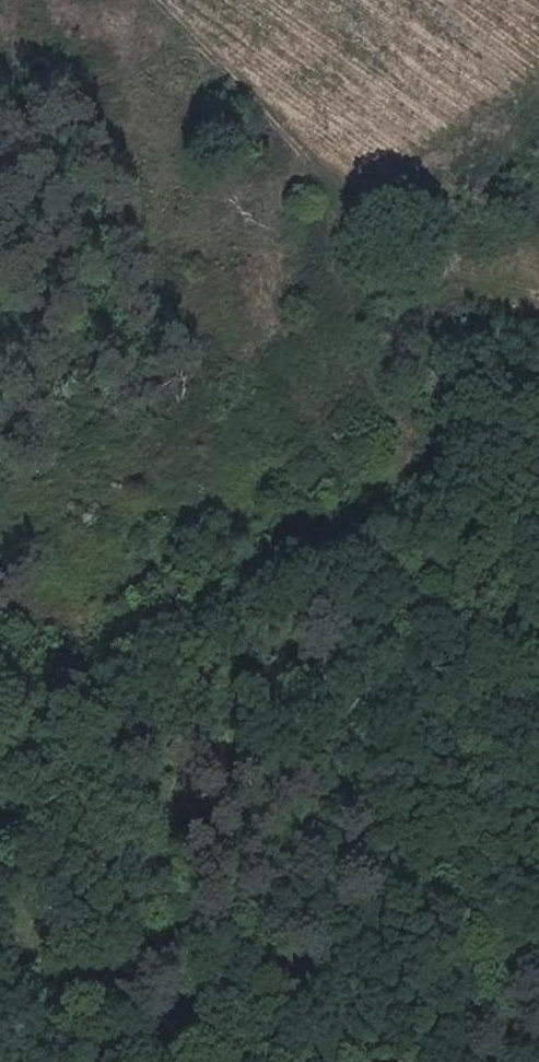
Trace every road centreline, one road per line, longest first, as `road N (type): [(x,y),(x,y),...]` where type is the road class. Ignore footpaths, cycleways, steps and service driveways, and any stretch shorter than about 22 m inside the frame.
road 1 (track): [(0,833),(538,746)]

